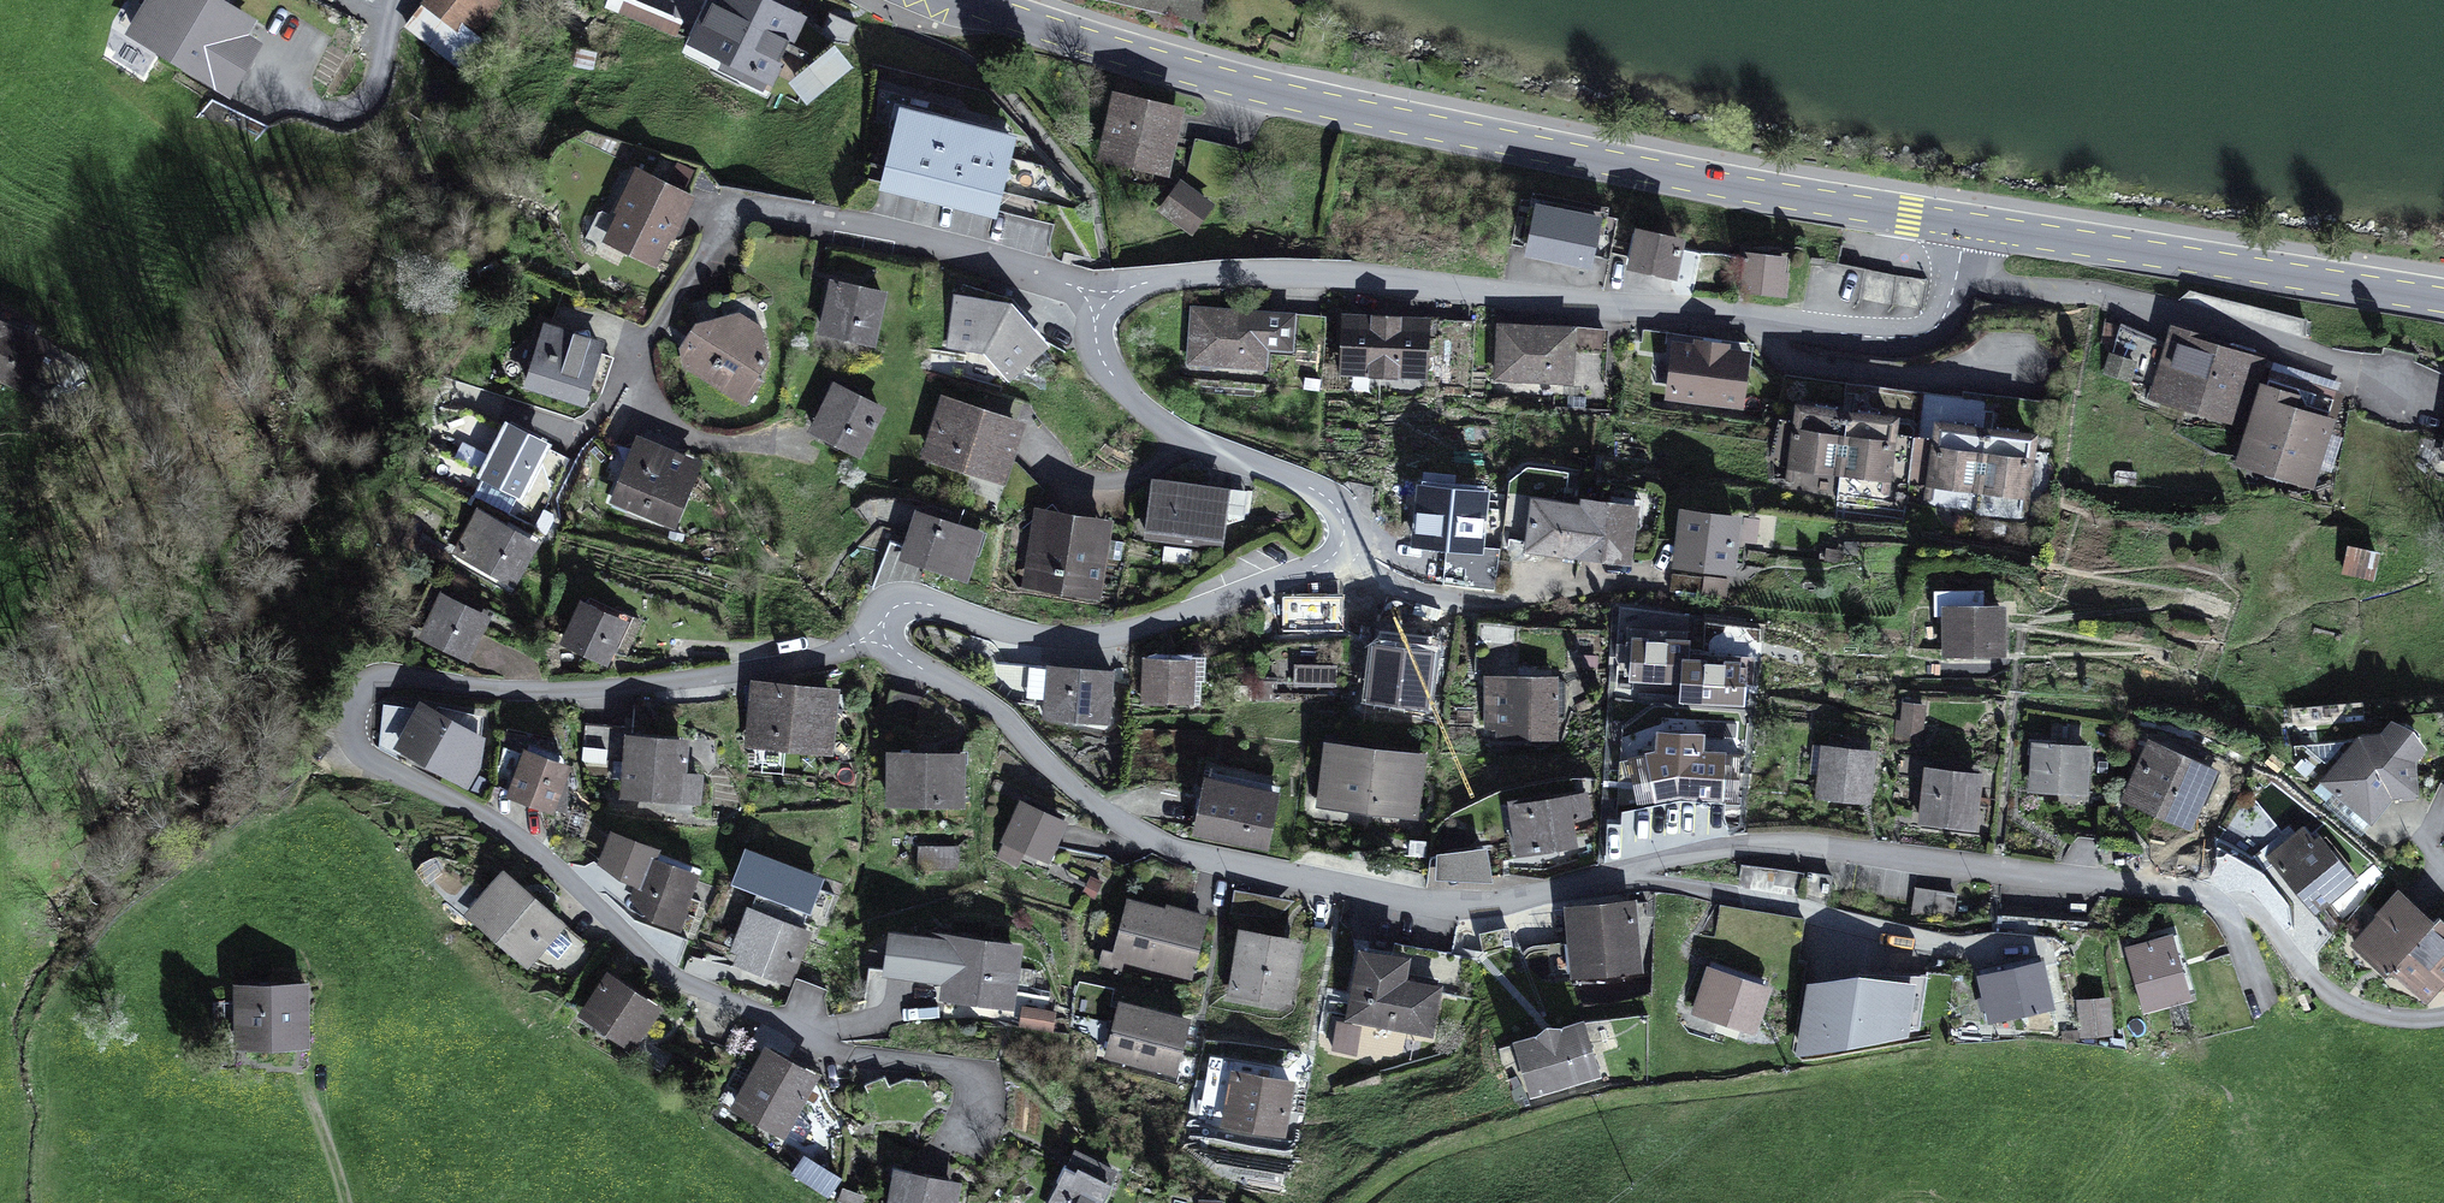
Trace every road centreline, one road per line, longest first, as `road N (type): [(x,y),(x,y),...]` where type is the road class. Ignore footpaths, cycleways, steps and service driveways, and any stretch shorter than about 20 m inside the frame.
road 1 (residential): [(877,625),(884,645),(999,719),(1072,789),(1129,829),(1176,852),(1272,877),(1473,903),(1580,890),(1708,850),(1783,847),(2187,890),(2222,906)]
road 2 (residential): [(877,625),(822,651),(685,679),(546,692),(380,683),(351,701),(343,736),(356,758),(525,849),(682,979),(860,1060),(981,1078)]
road 3 (primary): [(965,0),(1160,63),(1375,115),(1966,224)]
road 4 (residential): [(1772,320),(1261,272),(1152,276),(1100,301)]
road 5 (residential): [(1100,301),(931,243),(744,204),(726,215),(632,369)]
road 6 (residential): [(1337,544),(1310,563),(1089,637),(1026,636),(916,601),(892,605),(877,625)]
road 7 (primary): [(1966,224),(2443,299)]
road 8 (residential): [(1956,280),(2137,302),(2411,389)]
road 9 (residential): [(1100,301),(1086,340),(1117,394),(1156,424),(1314,489),(1341,517),(1337,544)]
road 10 (residential): [(1658,574),(1524,596),(1456,596),(1398,584),(1337,544)]
road 11 (residential): [(1772,320),(1776,349),(1799,360),(1932,375),(2016,365)]
road 12 (residential): [(2222,906),(2255,909),(2312,980),(2344,1001),(2386,1015),(2443,1014)]
road 13 (residential): [(1956,280),(1943,318),(1915,336),(1864,336),(1772,320)]

